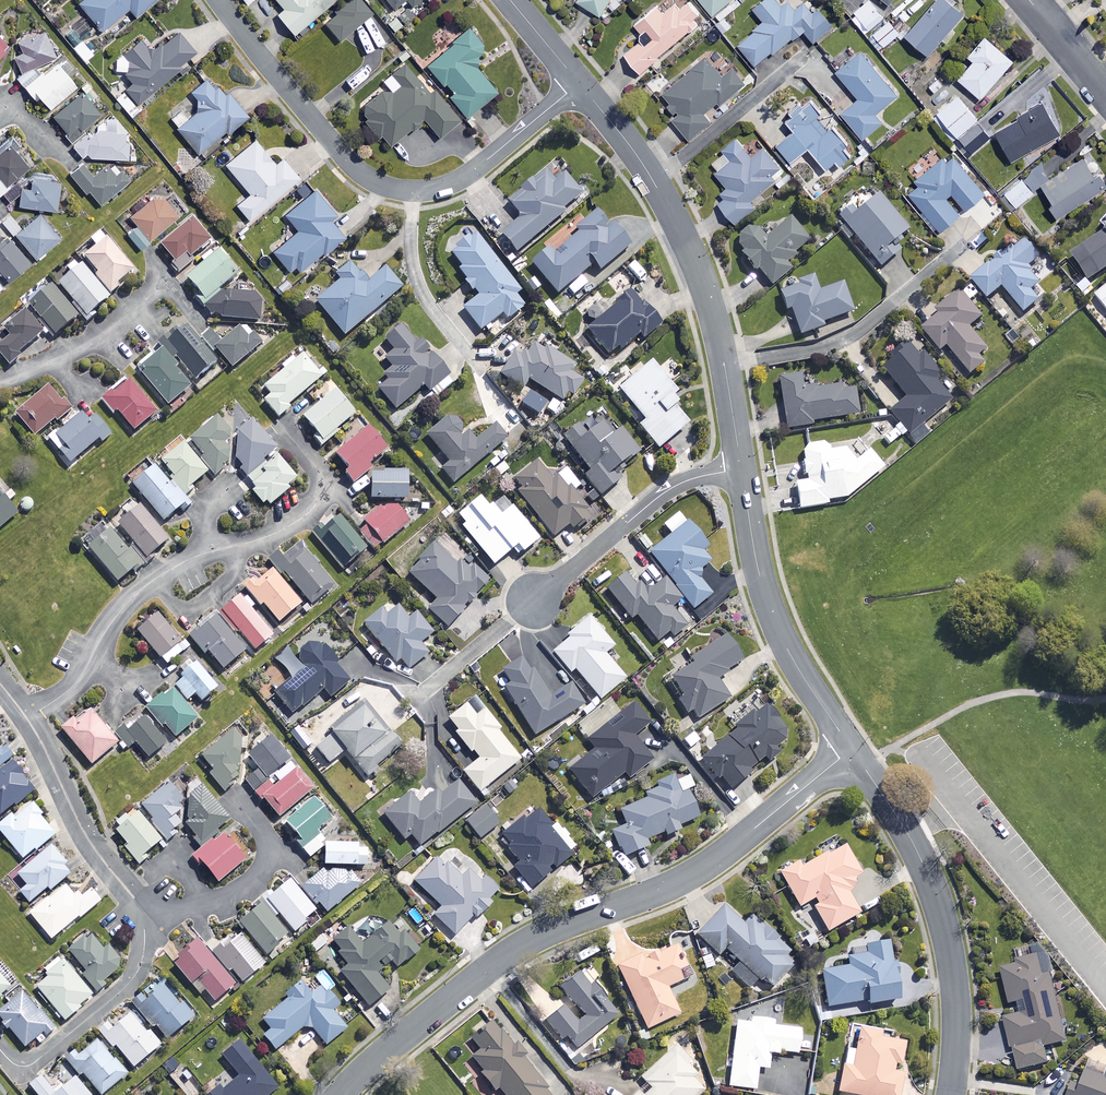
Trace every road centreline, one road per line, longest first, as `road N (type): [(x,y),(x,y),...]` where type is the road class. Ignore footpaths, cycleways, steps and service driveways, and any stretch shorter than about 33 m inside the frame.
road 1 (residential): [(341,1094),(380,1054),(526,942),(678,883),(852,749)]
road 2 (residential): [(218,0),(346,161),(392,188),(426,189),(473,172),(579,84)]
road 3 (residential): [(286,431),(322,480),(311,511),(274,533),(186,561),(147,585),(69,690),(26,717)]
road 4 (residential): [(579,84),(641,161),(700,274),(741,469)]
road 5 (residential): [(852,749),(918,854),(939,908),(957,1009),(951,1094)]
road 6 (residential): [(741,469),(770,612),(852,749)]
road 7 (residential): [(534,602),(666,491),(741,469)]
road 8 (residential): [(144,910),(143,957),(127,985),(32,1064),(14,1064),(0,1050)]
road 9 (residential): [(200,324),(176,296),(159,291),(83,345),(0,382)]
road 10 (residential): [(144,910),(91,843),(26,717)]
road 11 (residential): [(231,797),(266,840),(263,870),(219,900),(144,910)]
road 12 (residential): [(1105,93),(1029,0)]

